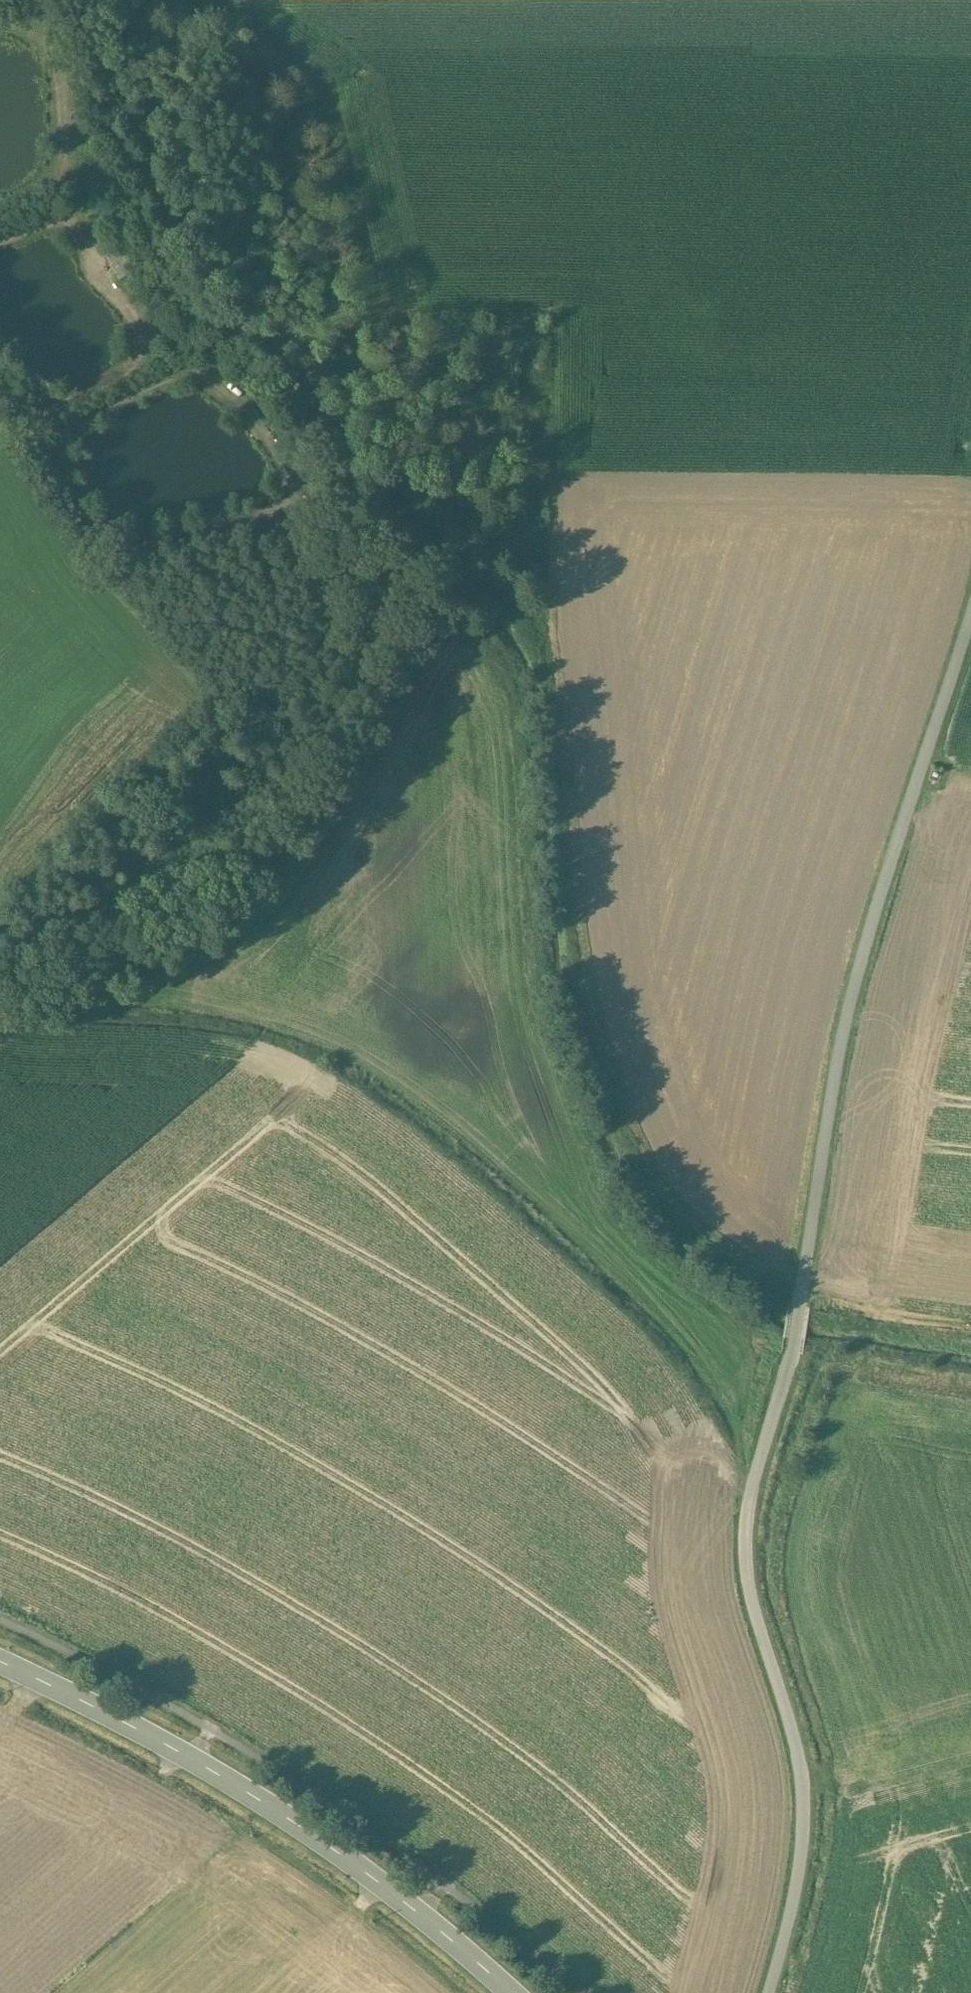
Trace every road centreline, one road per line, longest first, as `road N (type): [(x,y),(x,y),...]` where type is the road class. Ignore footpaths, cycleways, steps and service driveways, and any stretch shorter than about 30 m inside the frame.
road 1 (unclassified): [(970,611),(846,1014),(791,1354),(740,1543),(804,1793),(789,1924),(768,1992)]
road 2 (tertiary): [(512,1992),(354,1865),(203,1765),(0,1661)]

